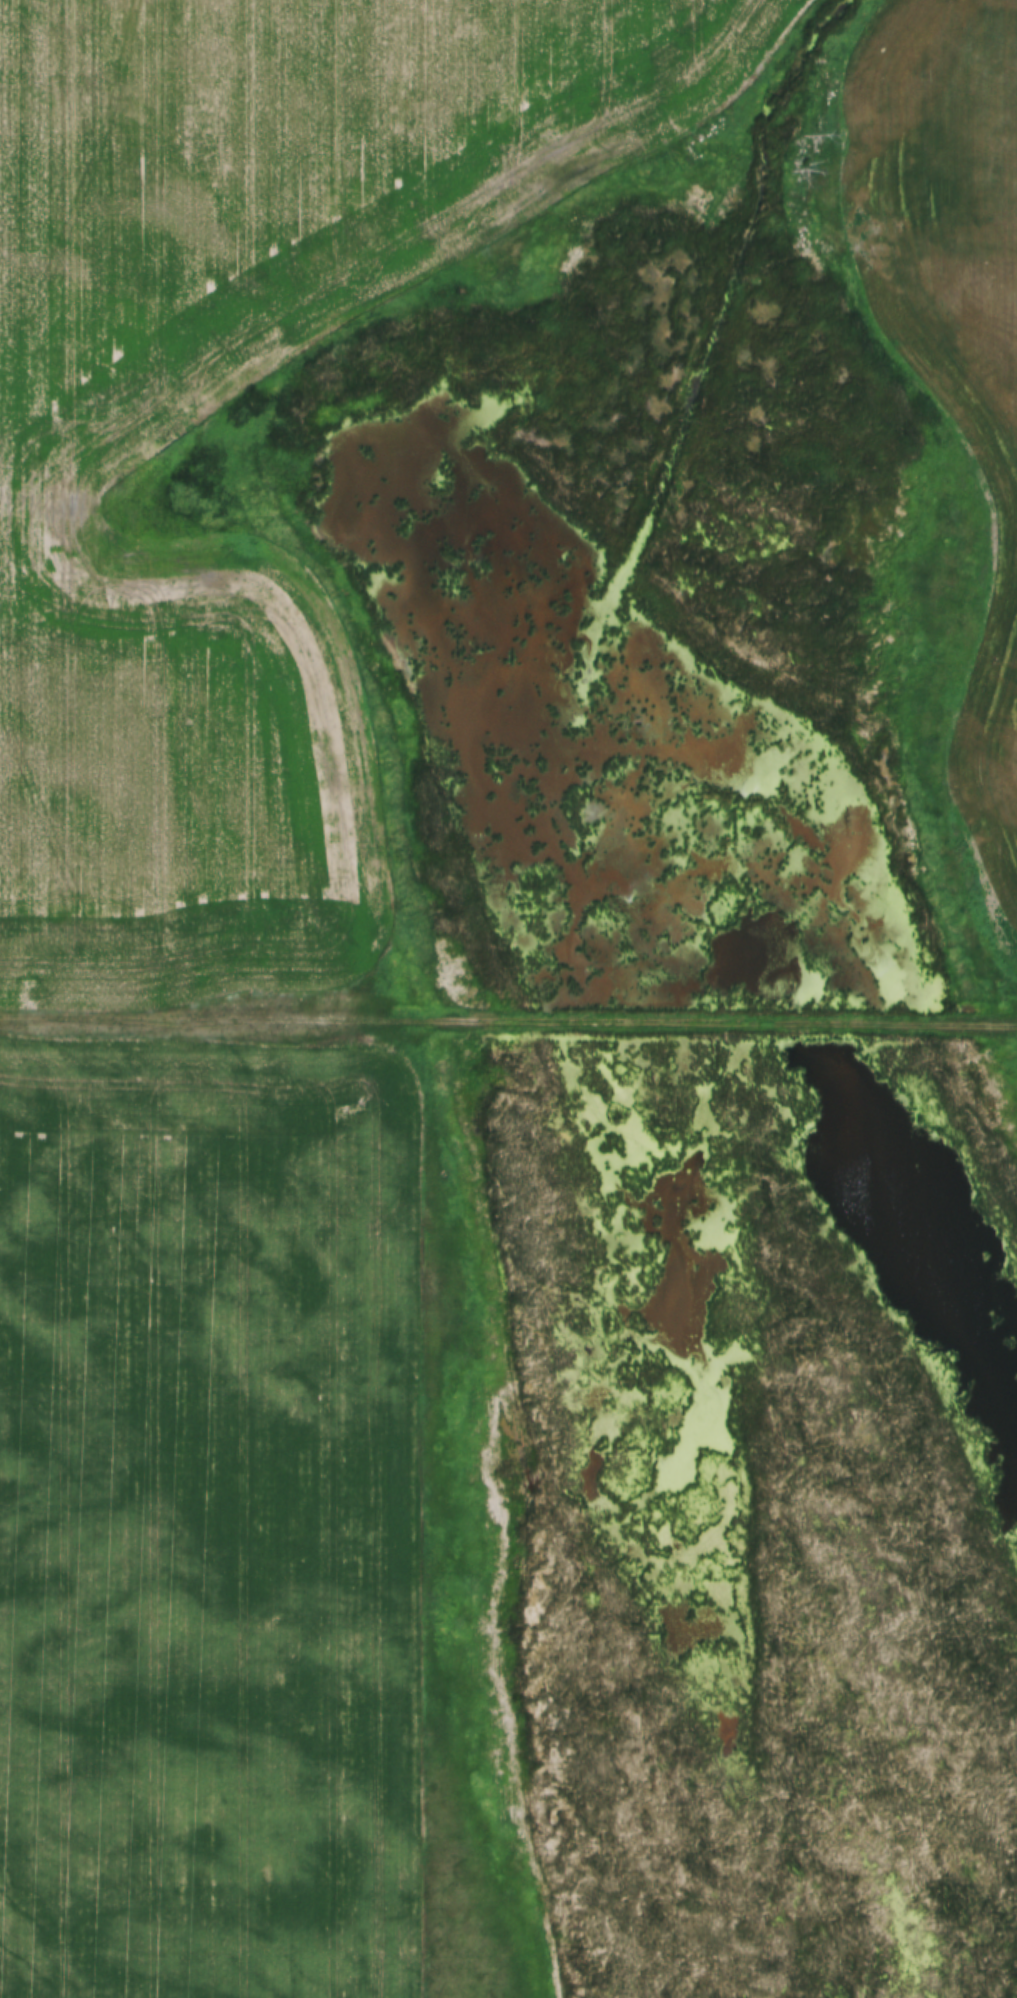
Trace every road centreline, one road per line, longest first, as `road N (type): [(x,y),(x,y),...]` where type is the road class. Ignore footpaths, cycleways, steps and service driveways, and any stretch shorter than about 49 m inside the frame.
road 1 (track): [(0,1016),(1016,1025)]

